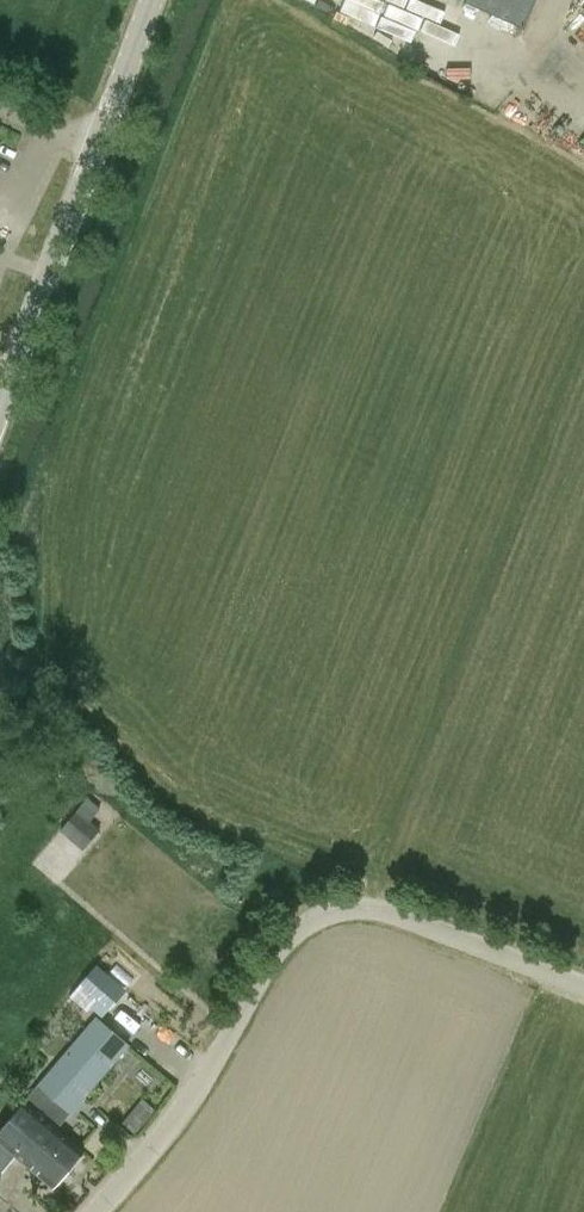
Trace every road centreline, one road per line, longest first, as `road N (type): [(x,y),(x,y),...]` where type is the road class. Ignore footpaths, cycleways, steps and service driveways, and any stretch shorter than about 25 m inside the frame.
road 1 (unclassified): [(93,1211),(180,1115),(280,948),(309,918),(343,908),(386,909),(583,984)]
road 2 (tertiary): [(0,416),(99,152)]
road 3 (tertiary): [(99,152),(152,0)]

